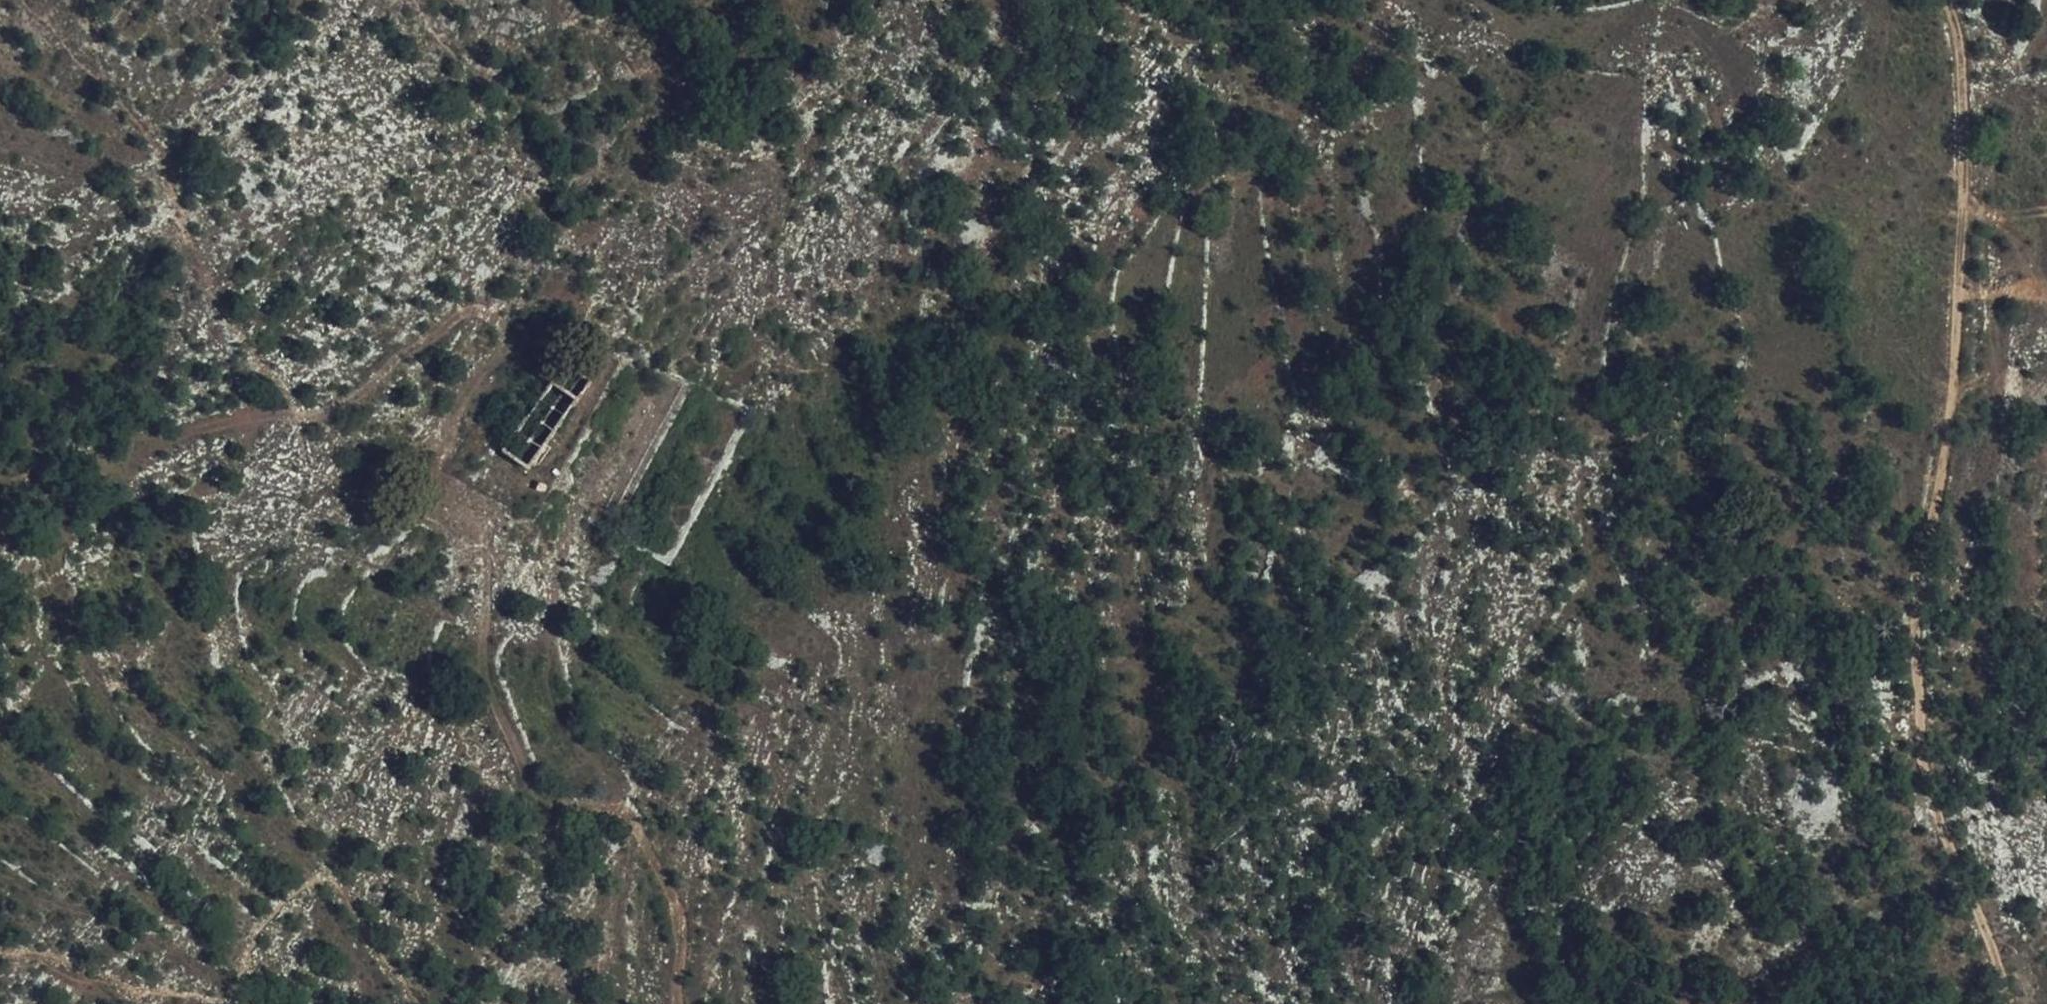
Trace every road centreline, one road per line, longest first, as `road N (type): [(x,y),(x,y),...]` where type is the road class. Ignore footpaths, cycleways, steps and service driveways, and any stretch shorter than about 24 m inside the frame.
road 1 (track): [(1960,294),(1958,388),(1916,615),(1924,761),(2014,1003)]
road 2 (track): [(504,503),(486,547),(493,694),(525,776),(548,795),(627,813),(658,862),(683,928),(681,1003)]
road 3 (track): [(1960,294),(1962,51),(1940,0)]

